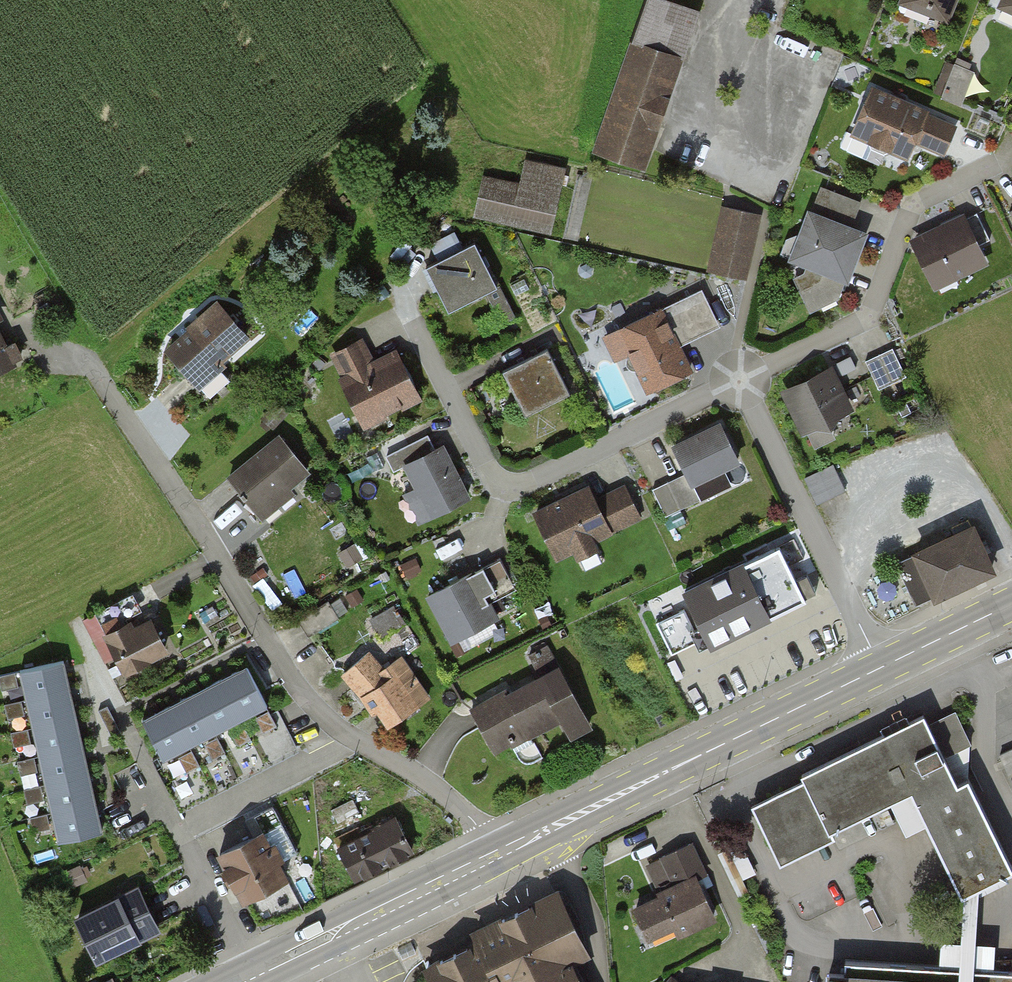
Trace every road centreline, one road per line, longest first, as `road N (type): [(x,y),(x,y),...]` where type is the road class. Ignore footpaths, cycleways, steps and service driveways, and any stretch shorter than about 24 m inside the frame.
road 1 (residential): [(84,352),(316,701),(357,740),(445,792),(479,826),(494,856)]
road 2 (primary): [(494,856),(882,667)]
road 3 (residential): [(738,380),(525,482),(506,484),(493,475),(422,340)]
road 4 (residential): [(738,380),(868,314),(911,208),(996,163)]
road 5 (residential): [(882,667),(738,380)]
road 6 (primary): [(245,981),(494,856)]
road 7 (primary): [(882,667),(1011,604)]

